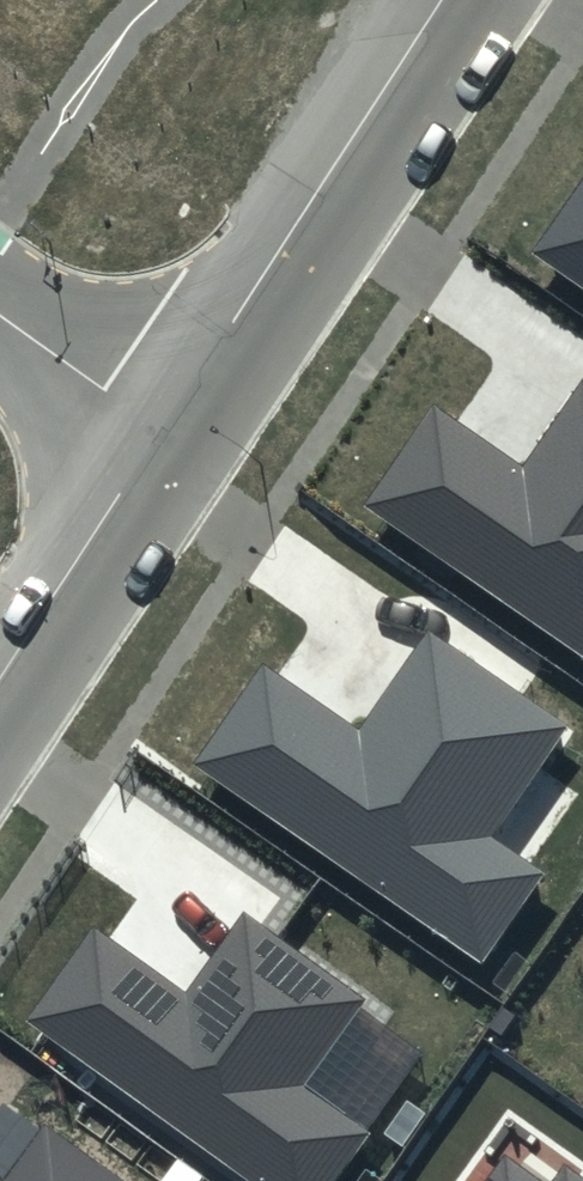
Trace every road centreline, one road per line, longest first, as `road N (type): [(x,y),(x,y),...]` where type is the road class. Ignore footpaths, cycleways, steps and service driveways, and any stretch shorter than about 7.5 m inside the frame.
road 1 (residential): [(167,422),(449,0)]
road 2 (residential): [(0,678),(167,422)]
road 3 (residential): [(0,313),(167,422)]

